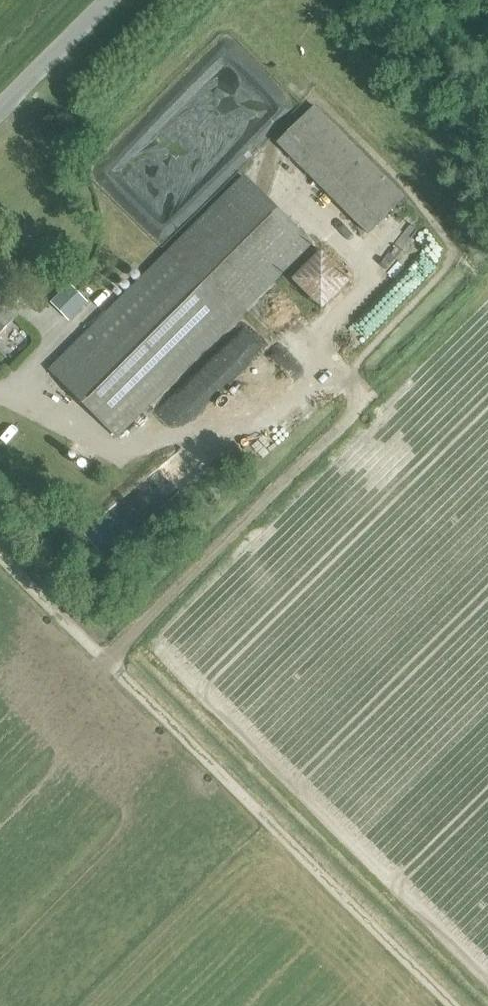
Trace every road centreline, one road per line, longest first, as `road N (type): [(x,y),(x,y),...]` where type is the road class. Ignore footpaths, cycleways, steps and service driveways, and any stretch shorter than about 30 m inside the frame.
road 1 (track): [(314,339),(359,387),(348,419),(103,660)]
road 2 (track): [(0,556),(268,819)]
road 3 (unclassified): [(0,105),(106,0)]

